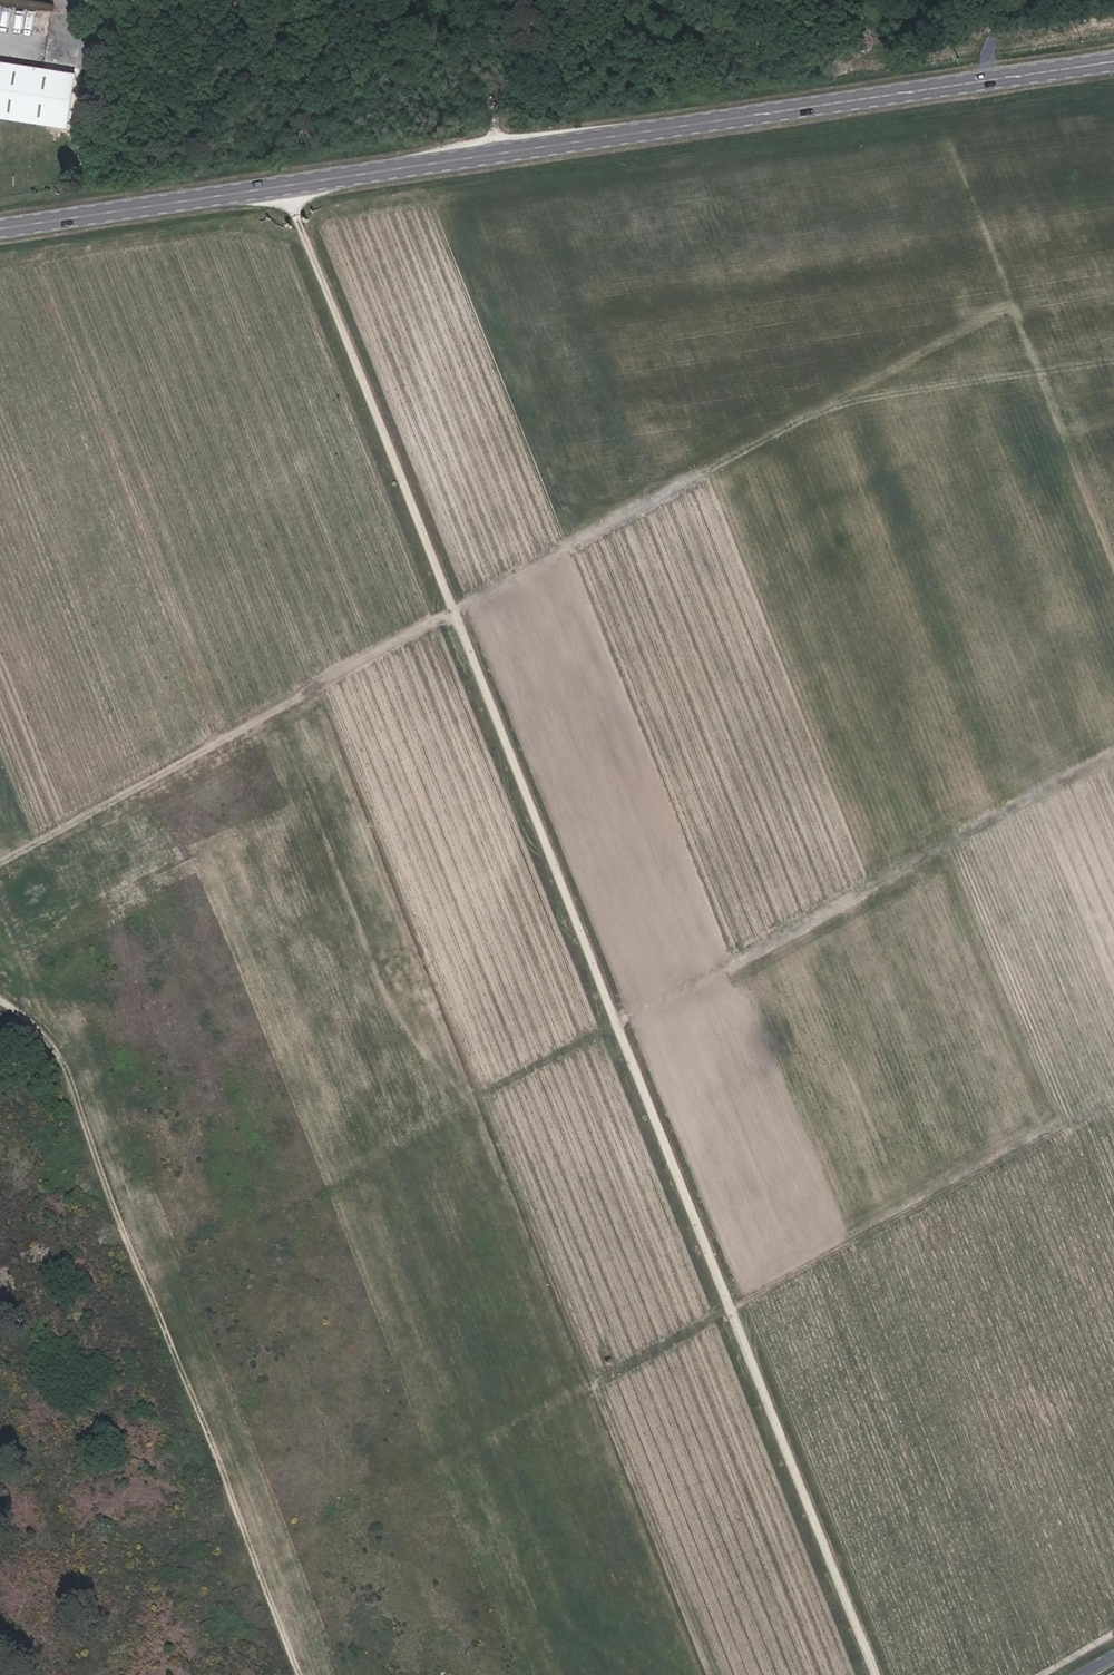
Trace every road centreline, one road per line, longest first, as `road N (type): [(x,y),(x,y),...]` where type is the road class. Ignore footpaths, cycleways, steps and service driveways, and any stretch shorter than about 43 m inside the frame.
road 1 (track): [(296,184),(876,1674)]
road 2 (primary): [(0,227),(1113,61)]

